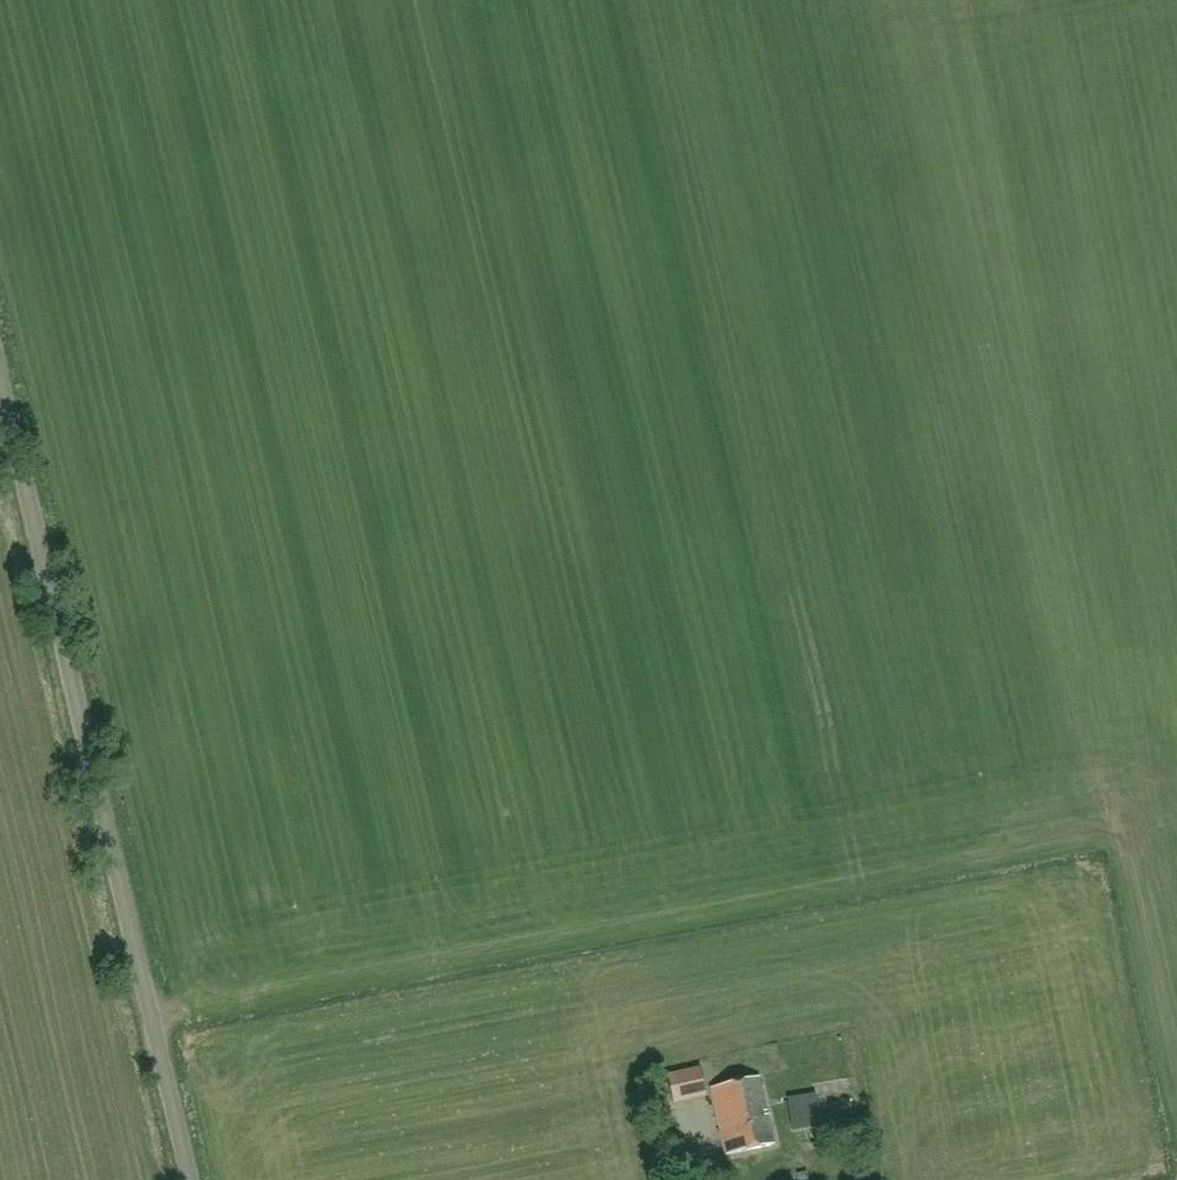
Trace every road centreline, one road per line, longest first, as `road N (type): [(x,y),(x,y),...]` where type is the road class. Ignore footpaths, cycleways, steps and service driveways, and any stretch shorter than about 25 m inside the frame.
road 1 (unclassified): [(190,1179),(0,374)]

